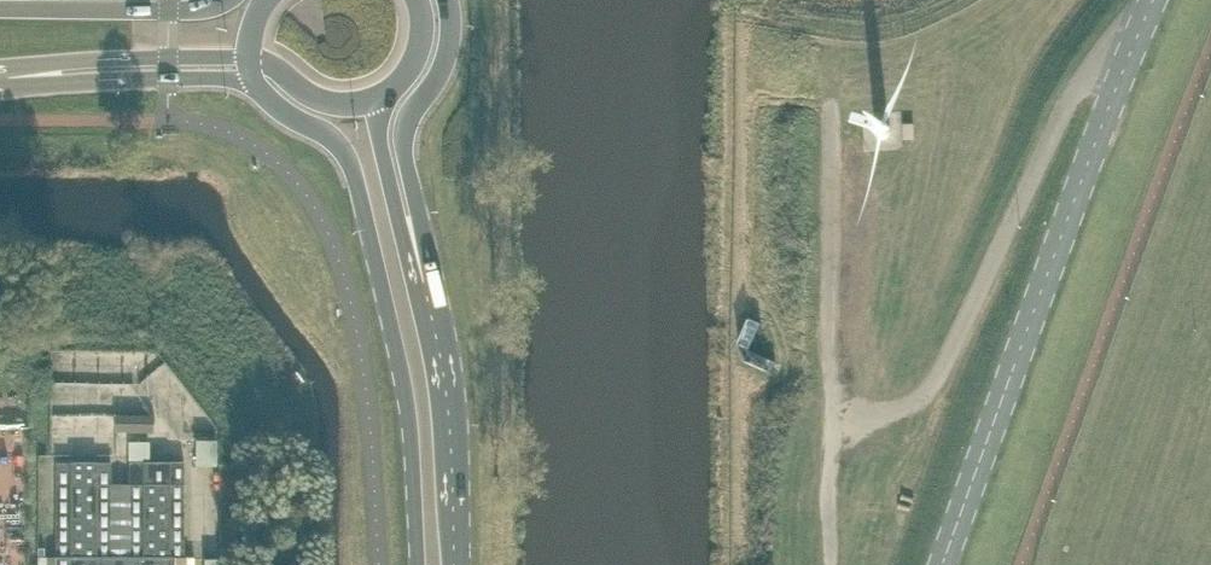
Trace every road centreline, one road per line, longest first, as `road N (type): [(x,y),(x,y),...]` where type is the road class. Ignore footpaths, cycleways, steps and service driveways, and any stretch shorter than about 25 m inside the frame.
road 1 (unclassified): [(945,564),(1156,0)]
road 2 (primary): [(263,92),(335,140),(355,173),(406,382),(421,564)]
road 3 (primary): [(456,564),(448,392),(413,232)]
road 4 (secondary): [(0,81),(226,78),(263,92)]
road 5 (secondary): [(0,73),(121,58),(251,59)]
road 6 (primary): [(413,232),(418,214),(405,129),(447,59),(448,0)]
road 7 (secondary): [(226,0),(197,9),(0,7)]
road 8 (primary): [(251,59),(327,100),(361,102),(393,88)]
road 9 (primary): [(413,232),(398,219),(381,144),(393,88)]

